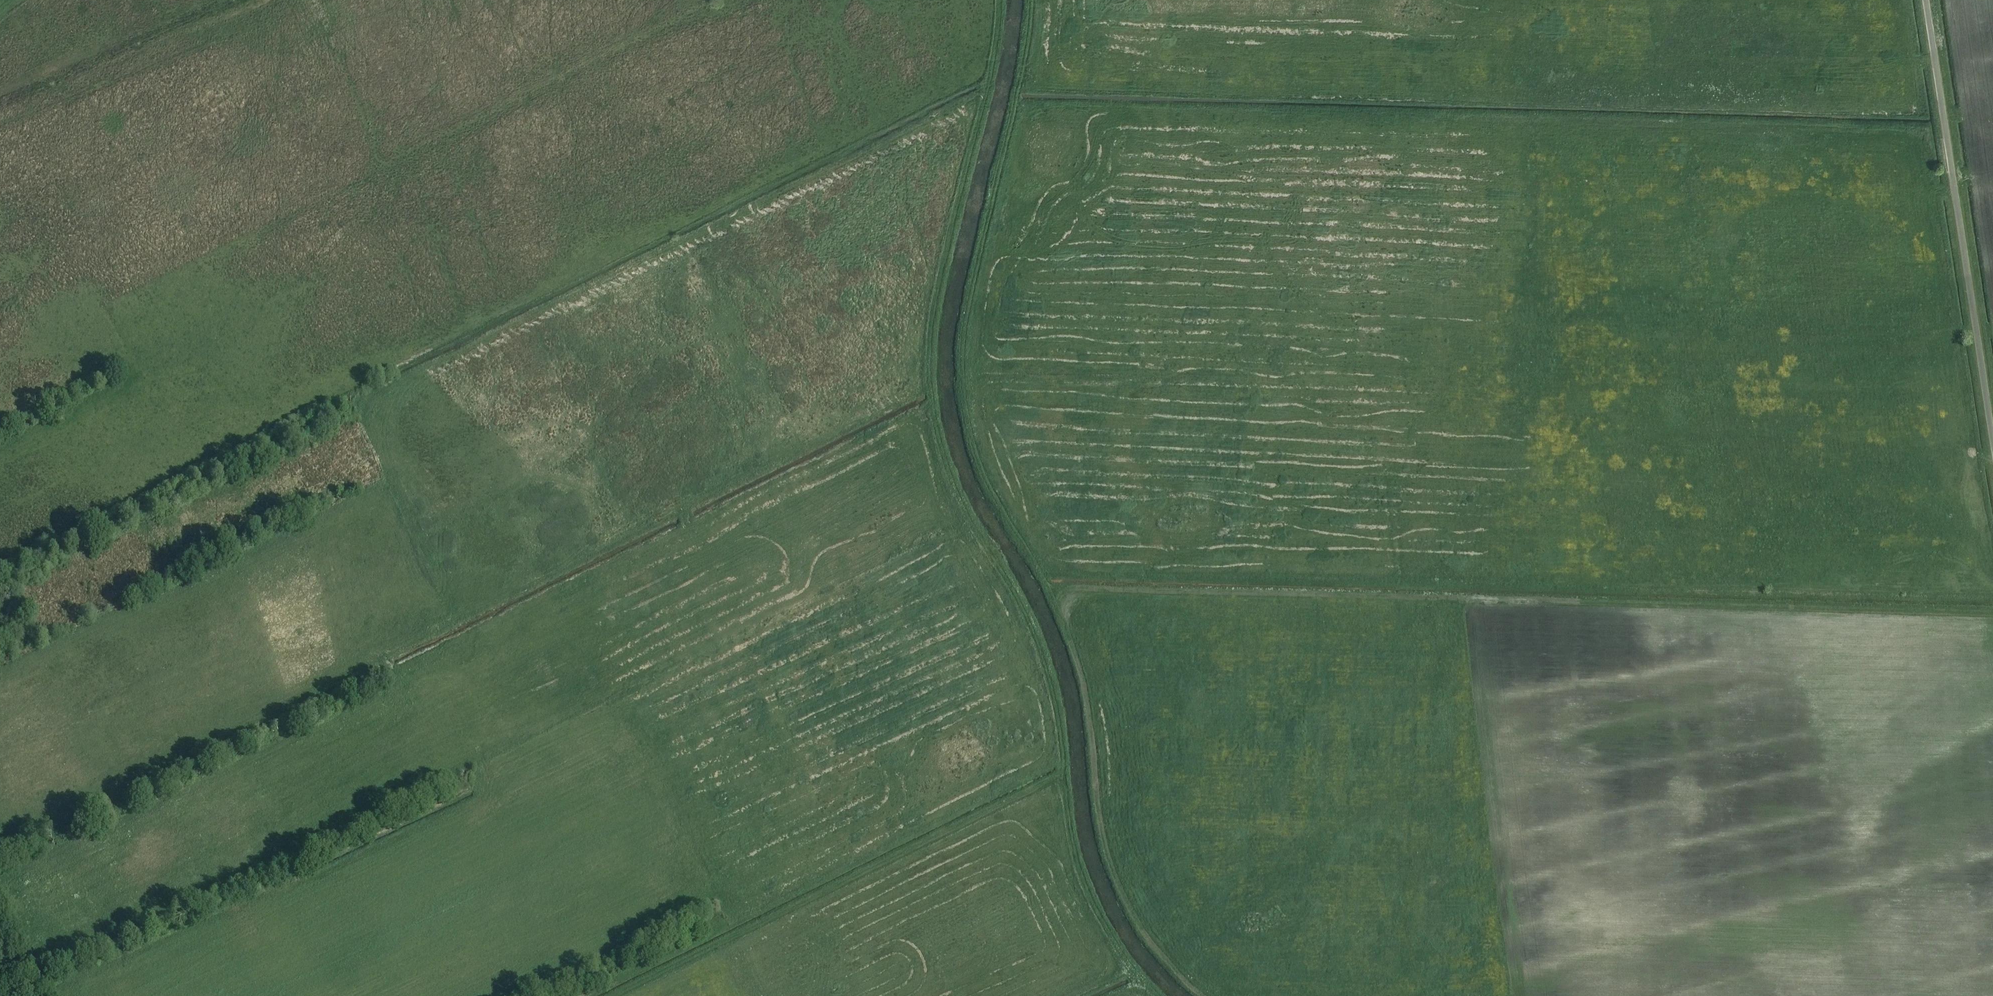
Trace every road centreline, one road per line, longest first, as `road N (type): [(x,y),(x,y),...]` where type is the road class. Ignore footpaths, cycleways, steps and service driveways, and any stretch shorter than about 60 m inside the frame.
road 1 (track): [(1067,773),(608,995)]
road 2 (unclassified): [(1925,0),(1992,441)]

